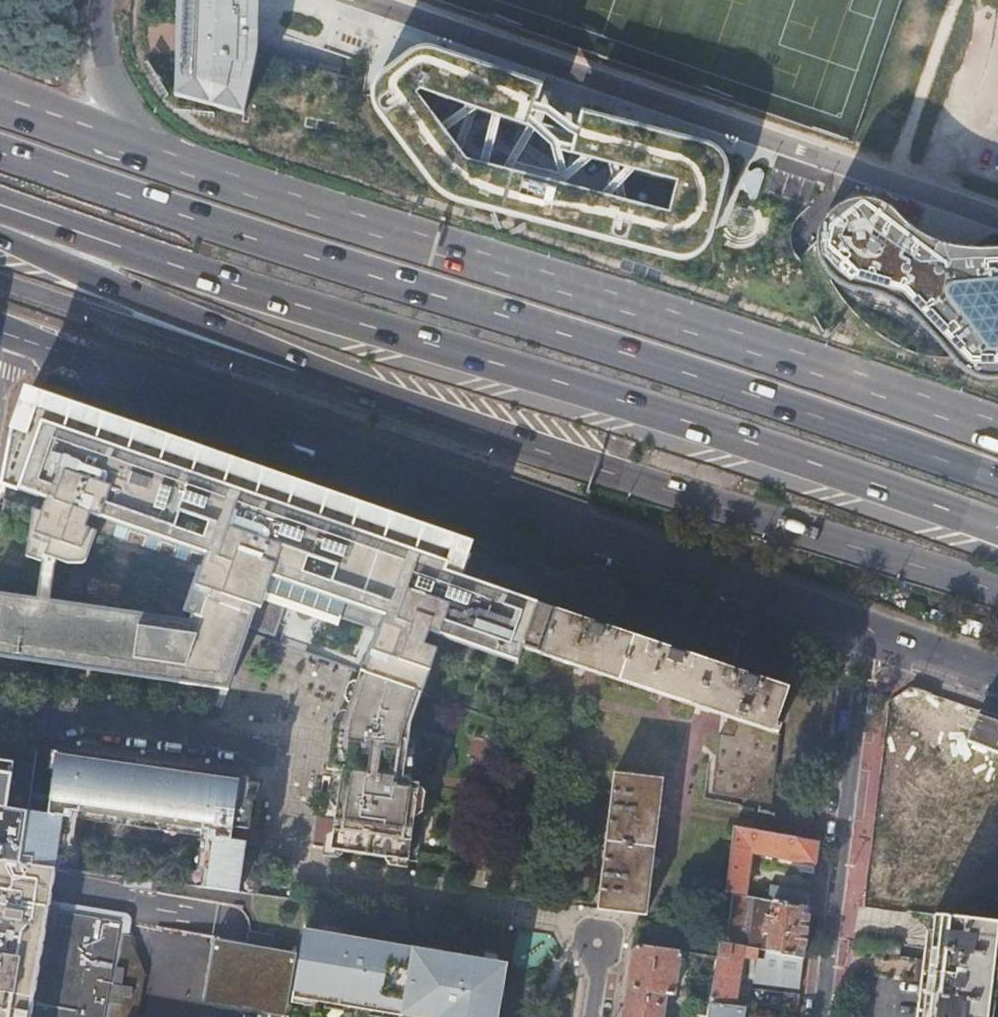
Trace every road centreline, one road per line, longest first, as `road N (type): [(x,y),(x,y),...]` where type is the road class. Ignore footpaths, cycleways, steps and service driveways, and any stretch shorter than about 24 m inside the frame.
road 1 (trunk): [(997,485),(855,430),(217,227),(0,148)]
road 2 (trunk): [(0,209),(844,474),(997,532)]
road 3 (secondary): [(0,335),(870,633)]
road 4 (motorway): [(997,431),(183,163)]
road 5 (motorway): [(0,243),(519,447)]
road 6 (motorway): [(0,285),(519,447)]
road 7 (motorway): [(519,447),(997,594)]
road 8 (residential): [(870,633),(823,1016)]
road 9 (residential): [(0,715),(270,753)]
road 10 (motorway): [(183,163),(0,97)]
road 11 (motorway): [(183,163),(111,86),(99,0)]
road 12 (secondary): [(870,633),(997,675)]

